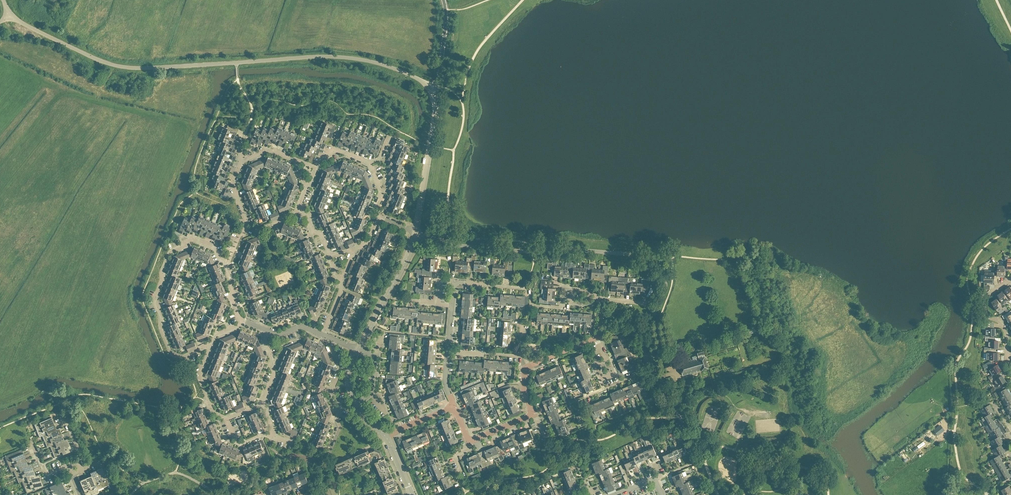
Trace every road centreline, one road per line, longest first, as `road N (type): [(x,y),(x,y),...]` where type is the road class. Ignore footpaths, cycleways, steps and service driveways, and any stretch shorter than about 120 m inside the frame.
road 1 (unclassified): [(431,91),(390,67),(340,57),(117,66),(11,15)]
road 2 (residential): [(416,233),(457,246),(654,258),(665,289),(639,336),(657,382)]
road 3 (residential): [(454,408),(468,442),(533,415),(526,369),(595,339)]
road 4 (residential): [(211,347),(184,358),(170,352),(155,301),(170,252),(184,242),(215,247),(228,261)]
road 5 (residential): [(454,408),(445,382),(454,282),(531,289)]
road 6 (residential): [(359,349),(416,233)]
road 7 (residential): [(330,452),(339,427),(335,340)]

